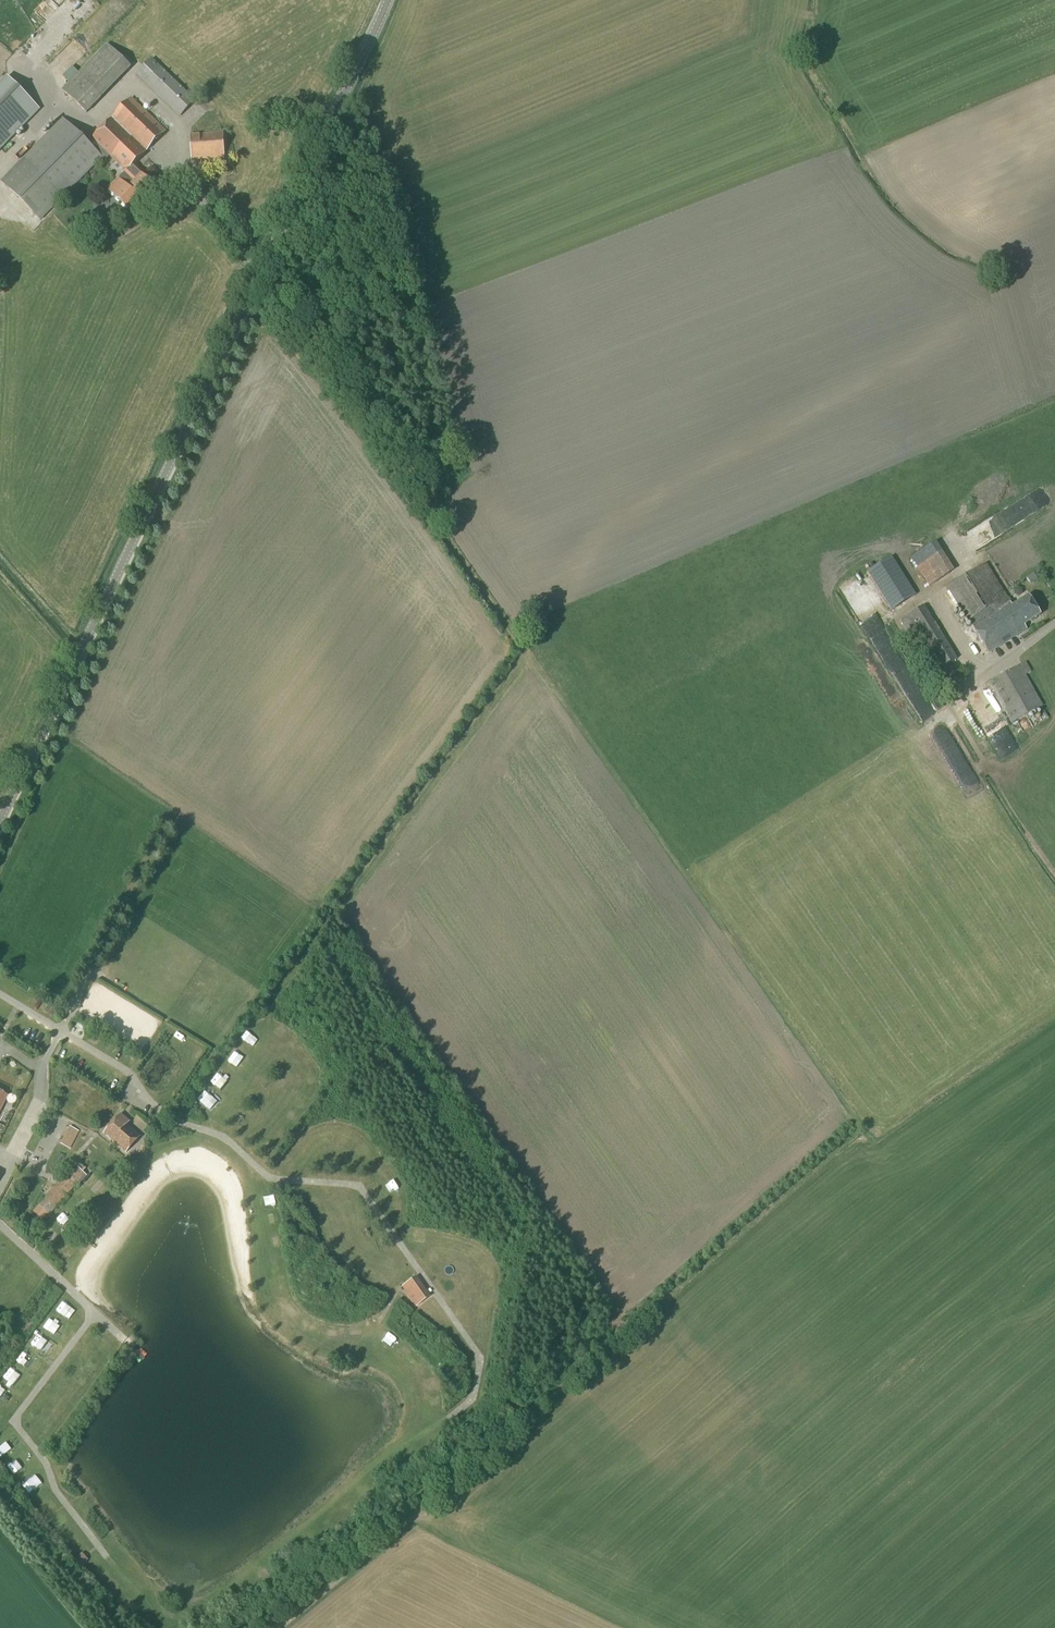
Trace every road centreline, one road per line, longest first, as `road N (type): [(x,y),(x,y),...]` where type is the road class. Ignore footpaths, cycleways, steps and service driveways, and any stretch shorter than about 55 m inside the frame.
road 1 (tertiary): [(0,827),(262,280)]
road 2 (tertiary): [(262,280),(388,0)]
road 3 (unclassified): [(262,280),(174,164)]

